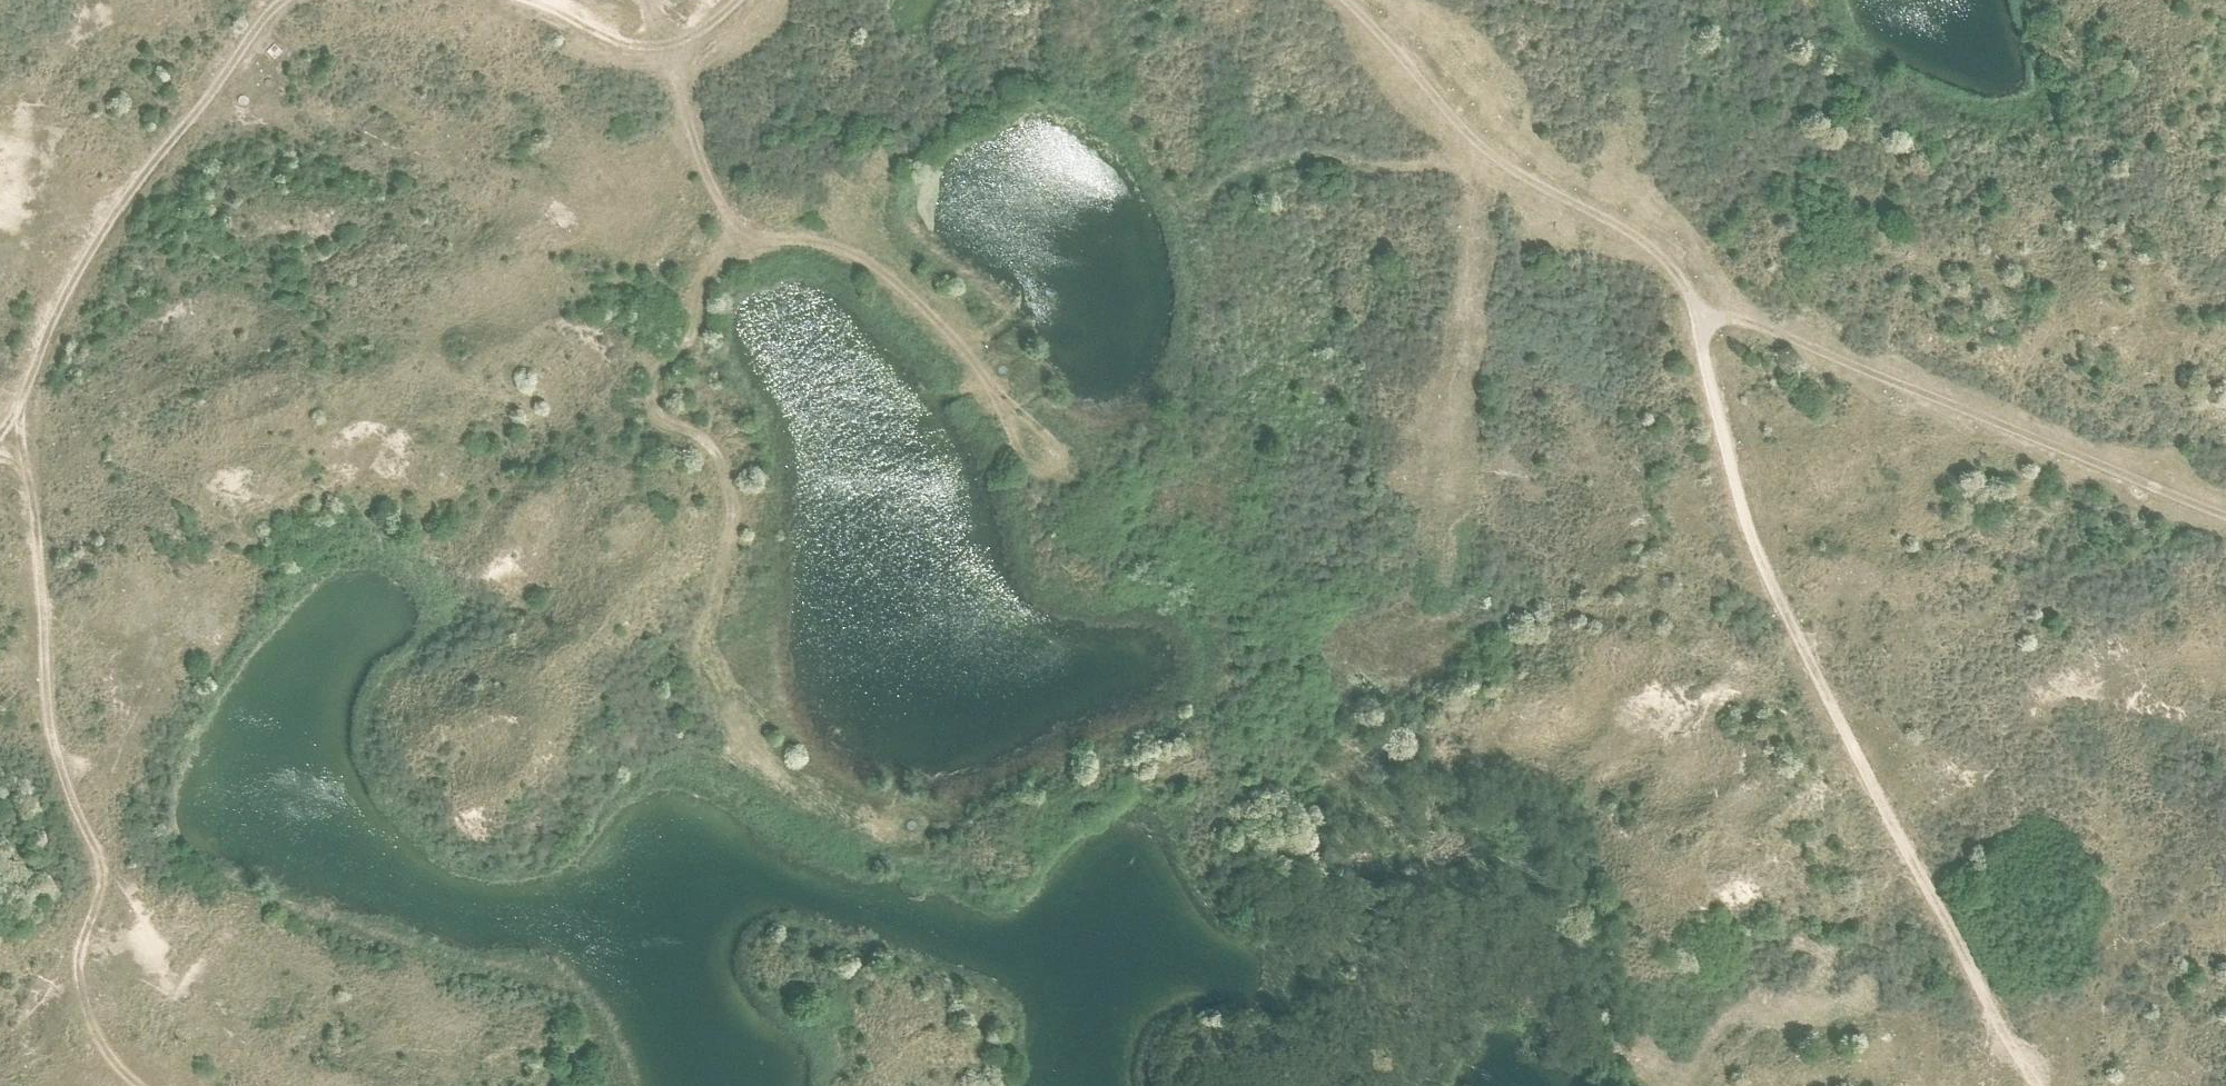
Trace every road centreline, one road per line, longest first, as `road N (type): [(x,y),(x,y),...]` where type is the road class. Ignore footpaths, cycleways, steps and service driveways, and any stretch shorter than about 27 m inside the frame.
road 1 (track): [(2033,1085),(1854,767),(1750,532),(1723,449),(1690,280),(1653,240),(1483,151),(1353,0)]
road 2 (track): [(87,1014),(81,961),(103,887),(101,863),(65,784),(47,715),(38,554),(13,420)]
road 3 (track): [(1043,452),(949,328),(873,266),(729,230),(662,45)]
road 4 (track): [(1699,302),(2129,486),(2225,512)]
road 5 (track): [(729,230),(694,299),(683,353),(654,380),(654,405),(711,440),(738,511),(699,649),(701,674),(727,721)]
road 6 (track): [(283,0),(92,250),(13,420)]
road 7 (track): [(662,45),(621,42),(533,0)]

